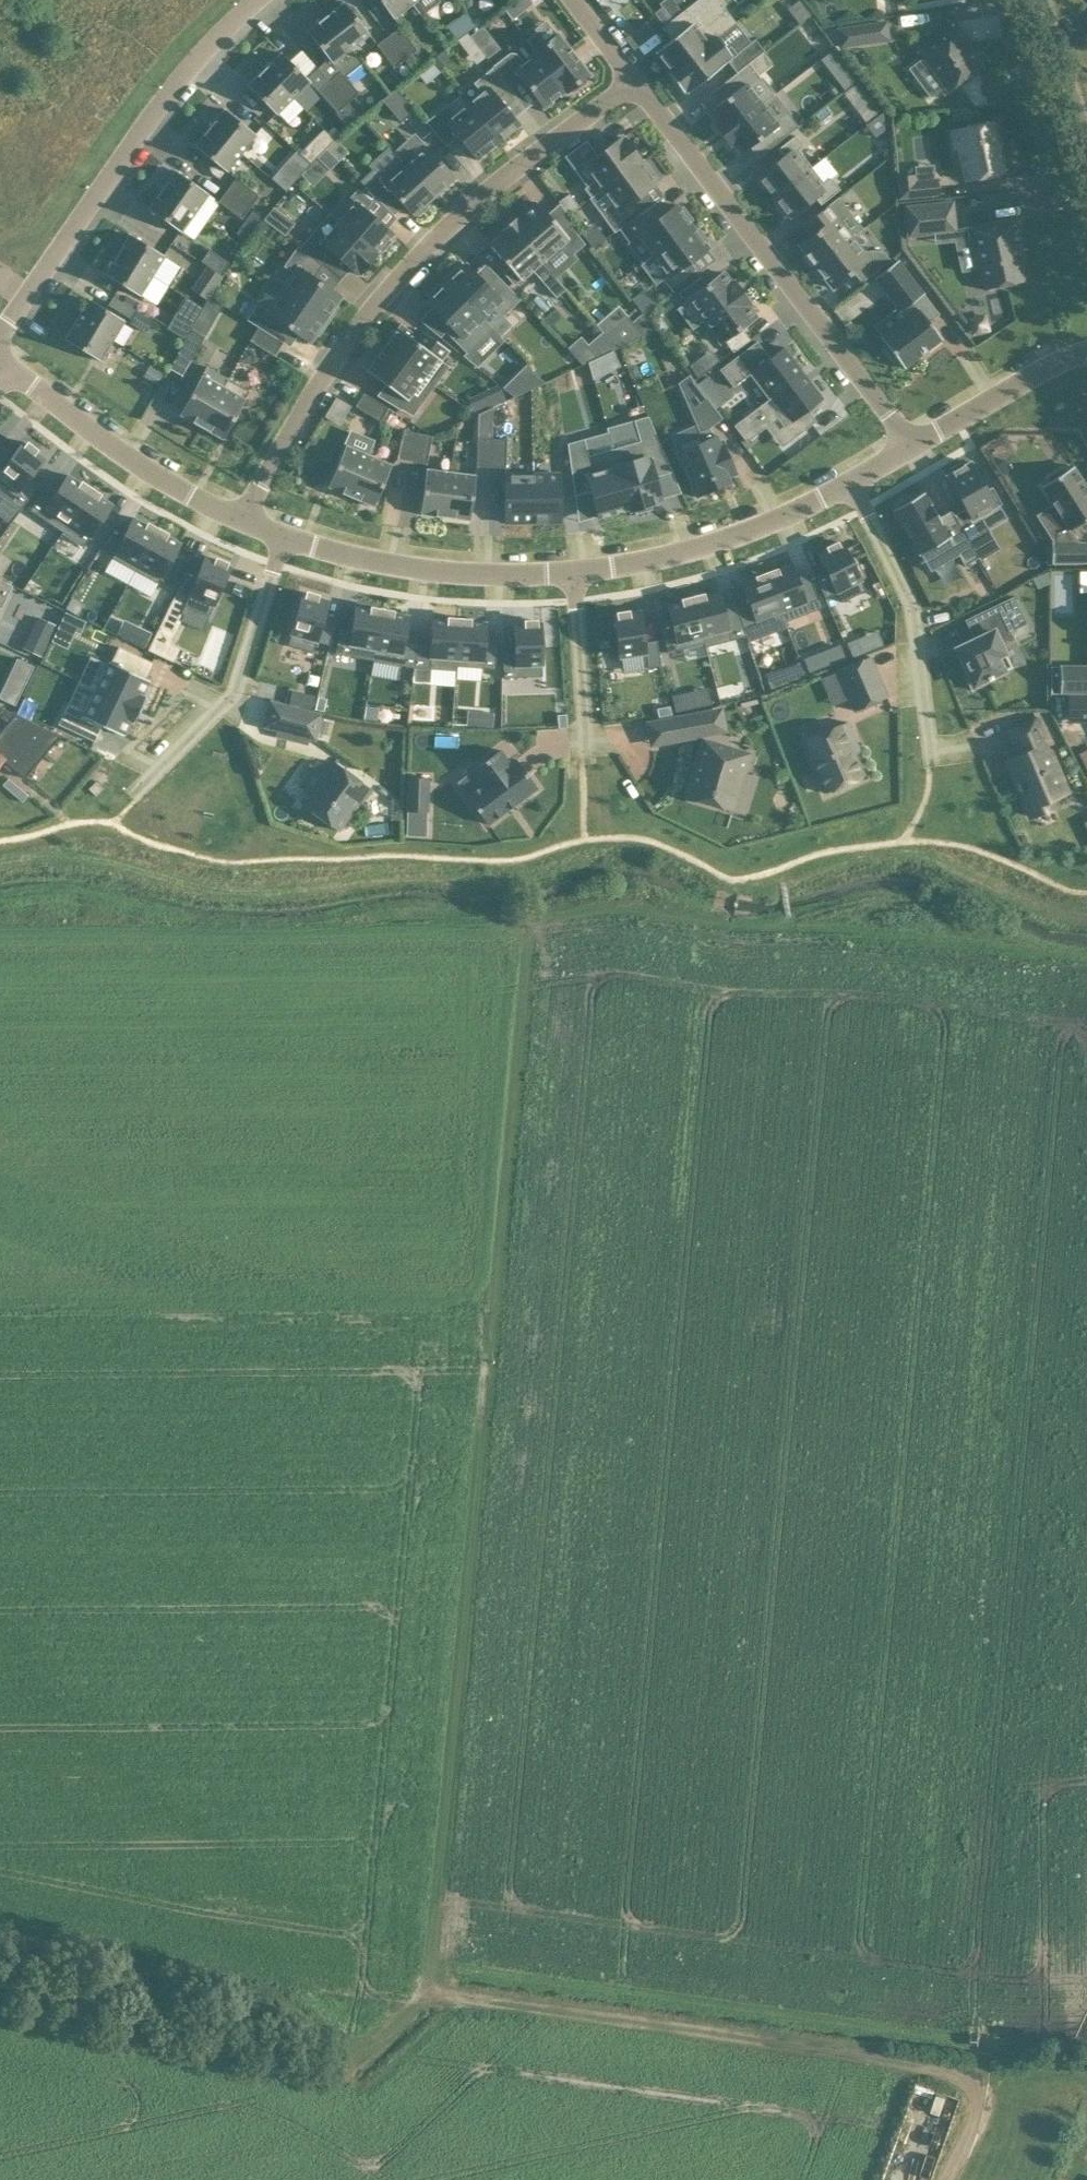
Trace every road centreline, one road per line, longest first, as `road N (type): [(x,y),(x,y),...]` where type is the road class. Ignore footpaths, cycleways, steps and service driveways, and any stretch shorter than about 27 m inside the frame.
road 1 (residential): [(244,519),(340,351),(426,246),(633,80)]
road 2 (residential): [(911,443),(633,80)]
road 3 (residential): [(254,0),(164,98),(0,338)]
road 4 (residential): [(285,535),(232,698),(140,789)]
road 5 (residential): [(569,571),(686,554),(852,478)]
road 6 (residential): [(852,478),(912,609),(930,760)]
road 7 (residential): [(285,535),(415,567),(569,571)]
road 8 (residential): [(14,372),(137,463),(244,519)]
road 9 (residential): [(911,443),(1086,350)]
road 10 (residential): [(569,571),(585,740)]
road 11 (unclassified): [(1086,144),(1044,0)]

